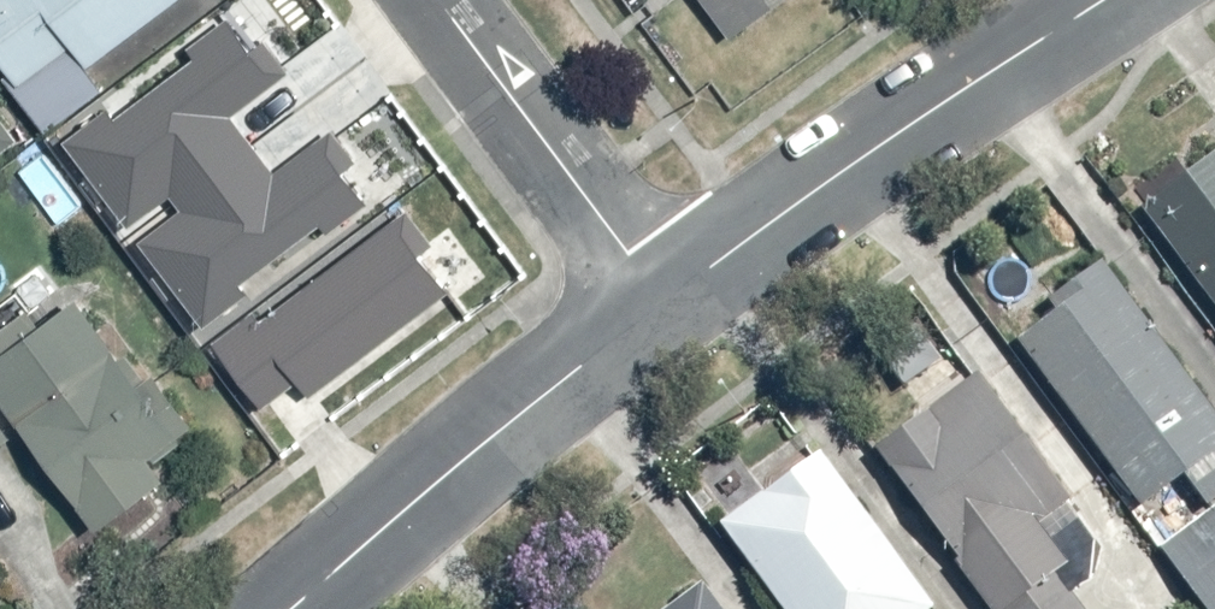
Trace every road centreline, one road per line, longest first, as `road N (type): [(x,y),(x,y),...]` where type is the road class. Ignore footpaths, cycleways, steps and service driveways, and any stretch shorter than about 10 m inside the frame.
road 1 (residential): [(1098,0),(663,294)]
road 2 (residential): [(663,294),(291,608)]
road 3 (residential): [(663,294),(444,0)]

